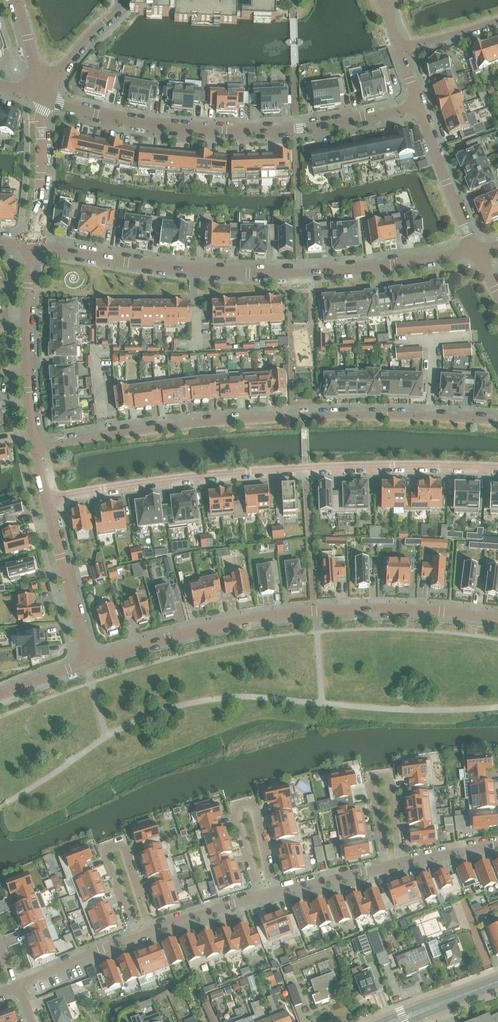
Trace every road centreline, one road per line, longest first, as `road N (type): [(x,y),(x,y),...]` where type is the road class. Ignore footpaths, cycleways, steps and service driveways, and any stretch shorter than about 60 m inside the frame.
road 1 (residential): [(497,421),(293,417),(34,448)]
road 2 (residential): [(45,501),(305,468),(497,468)]
road 3 (residential): [(475,250),(289,273),(196,270),(32,246)]
road 4 (residential): [(88,661),(273,615),(412,609),(497,619)]
road 5 (residential): [(417,106),(295,128),(225,131),(161,126),(39,97)]
road 6 (residential): [(32,246),(25,362),(34,448)]
road 7 (residential): [(274,892),(251,804),(234,810),(259,896)]
road 8 (residential): [(151,928),(121,843),(106,848),(135,934)]
road 9 (residential): [(401,863),(388,775),(371,778),(385,866)]
road 10 (residential): [(45,501),(88,661)]
road 11 (residential): [(475,250),(417,106)]
road 12 (residential): [(39,97),(32,246)]
road 13 (residential): [(17,985),(135,934)]
road 14 (residential): [(37,84),(122,0)]

